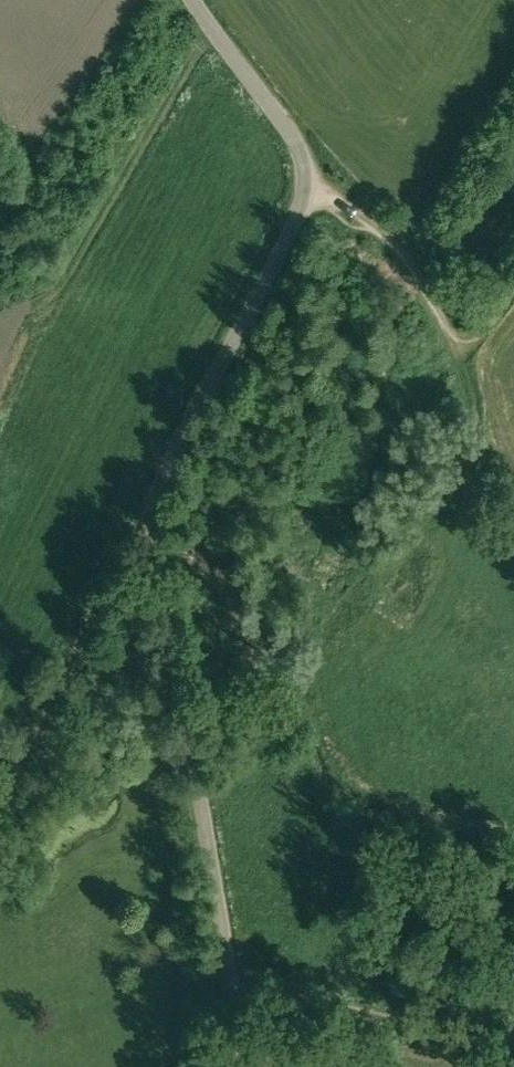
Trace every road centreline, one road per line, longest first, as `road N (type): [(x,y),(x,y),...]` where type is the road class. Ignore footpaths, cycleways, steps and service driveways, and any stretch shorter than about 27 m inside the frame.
road 1 (unclassified): [(246,1066),(157,572),(155,490),(282,248),(306,188),(278,116),(196,0)]
road 2 (track): [(233,989),(513,1054)]
road 3 (track): [(306,188),(362,215),(404,249),(454,344)]
road 4 (track): [(454,344),(513,475)]

